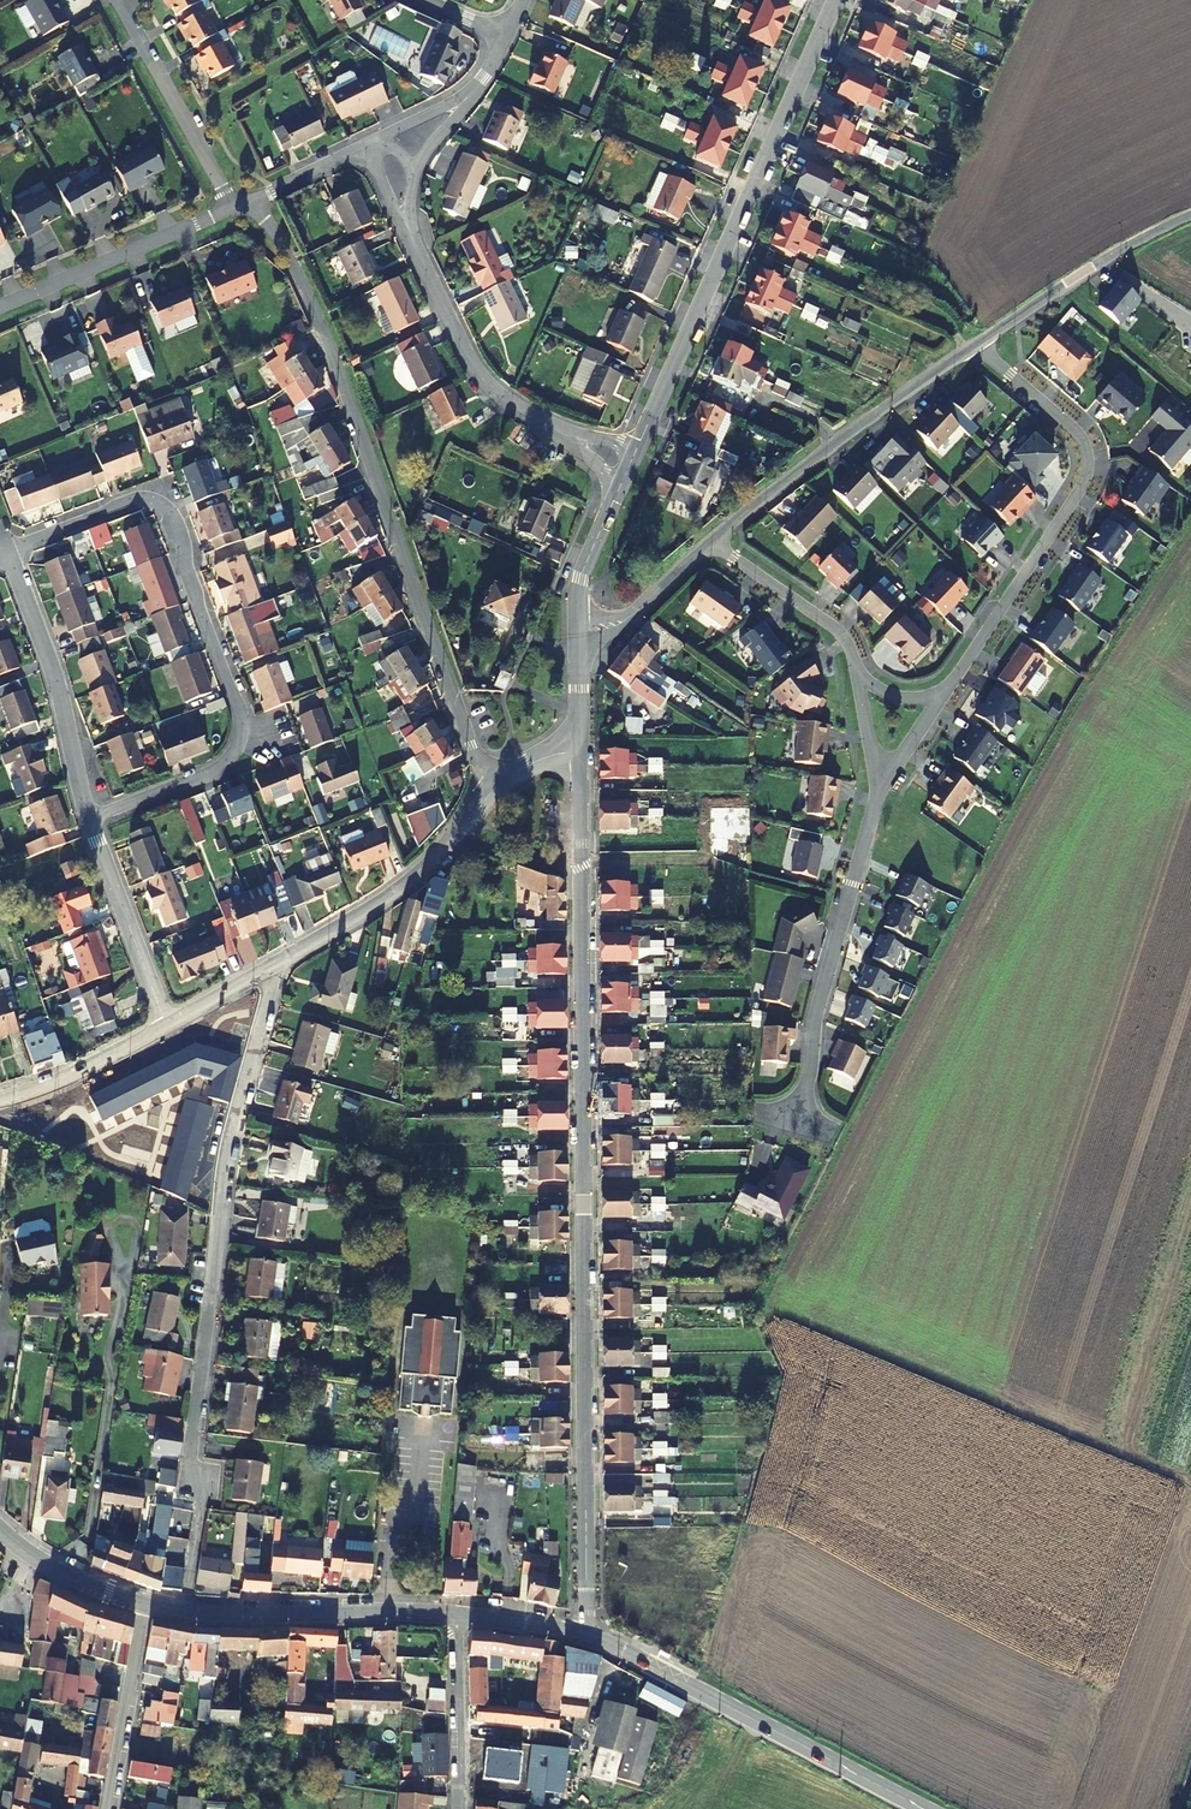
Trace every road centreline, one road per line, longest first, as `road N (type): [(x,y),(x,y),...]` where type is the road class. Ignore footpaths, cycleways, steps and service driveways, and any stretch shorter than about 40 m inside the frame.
road 1 (residential): [(585,1637),(580,753)]
road 2 (residential): [(938,699),(1088,479),(1082,438),(980,344),(714,545)]
road 3 (residential): [(182,1614),(198,1508),(187,1466),(206,1285),(275,970)]
road 4 (residential): [(253,203),(285,249),(364,433),(489,793)]
road 5 (residential): [(91,822),(228,763),(238,728),(167,512),(141,499),(6,556)]
road 6 (residential): [(837,0),(630,464)]
road 7 (tertiary): [(585,1637),(923,1808)]
road 8 (residential): [(796,1121),(828,966),(880,781)]
road 9 (residential): [(630,464),(494,394),(411,238)]
road 10 (residential): [(275,970),(399,895),(451,846),(489,793)]
road 11 (residential): [(91,822),(63,704),(6,556)]
road 12 (tertiary): [(182,1614),(456,1617)]
road 13 (residential): [(0,306),(233,206)]
road 14 (track): [(980,344),(1074,275),(1190,216)]
road 15 (residential): [(120,0),(233,206)]
road 16 (residential): [(165,1031),(91,822)]
road 17 (residential): [(145,1606),(107,1808)]
road 18 (residential): [(714,545),(842,631),(859,677)]
road 19 (residential): [(456,1617),(458,1808)]
road 20 (residential): [(630,464),(580,577),(576,637)]
road 21 (residential): [(0,1103),(165,1031)]
road 22 (residential): [(714,545),(627,620),(576,637)]
road 23 (tertiary): [(0,1531),(70,1580),(145,1606)]
road 24 (tertiary): [(456,1617),(585,1637)]
road 25 (residential): [(367,145),(253,203)]
road 26 (residential): [(165,1031),(275,970)]

